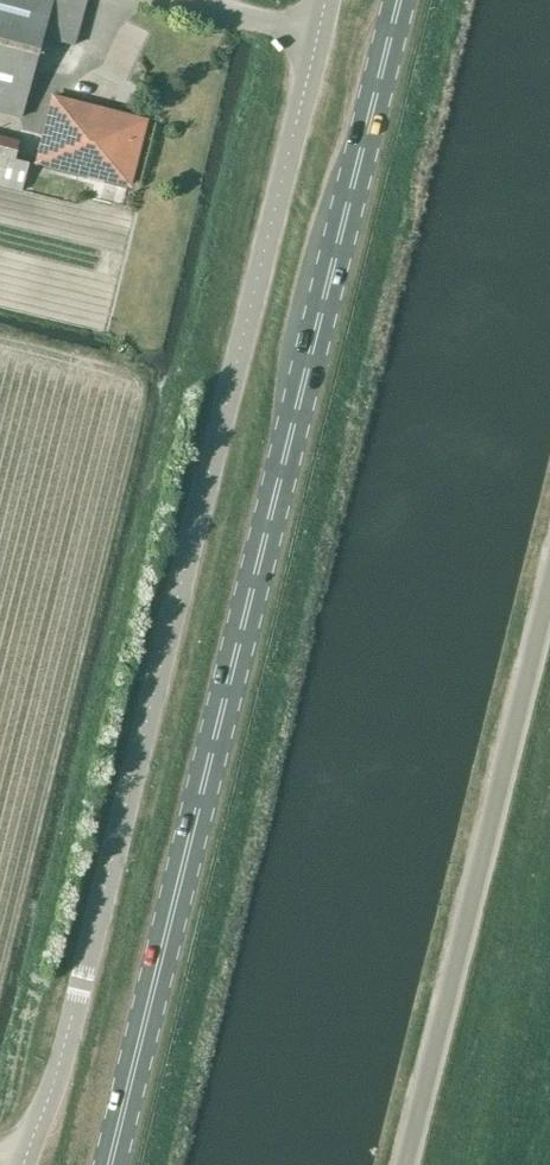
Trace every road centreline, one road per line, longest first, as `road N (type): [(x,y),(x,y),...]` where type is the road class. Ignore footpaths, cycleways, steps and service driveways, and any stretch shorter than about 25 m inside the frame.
road 1 (unclassified): [(30,1164),(66,1071),(326,0)]
road 2 (primary): [(110,1164),(400,0)]
road 3 (unclassified): [(405,1164),(549,590)]

